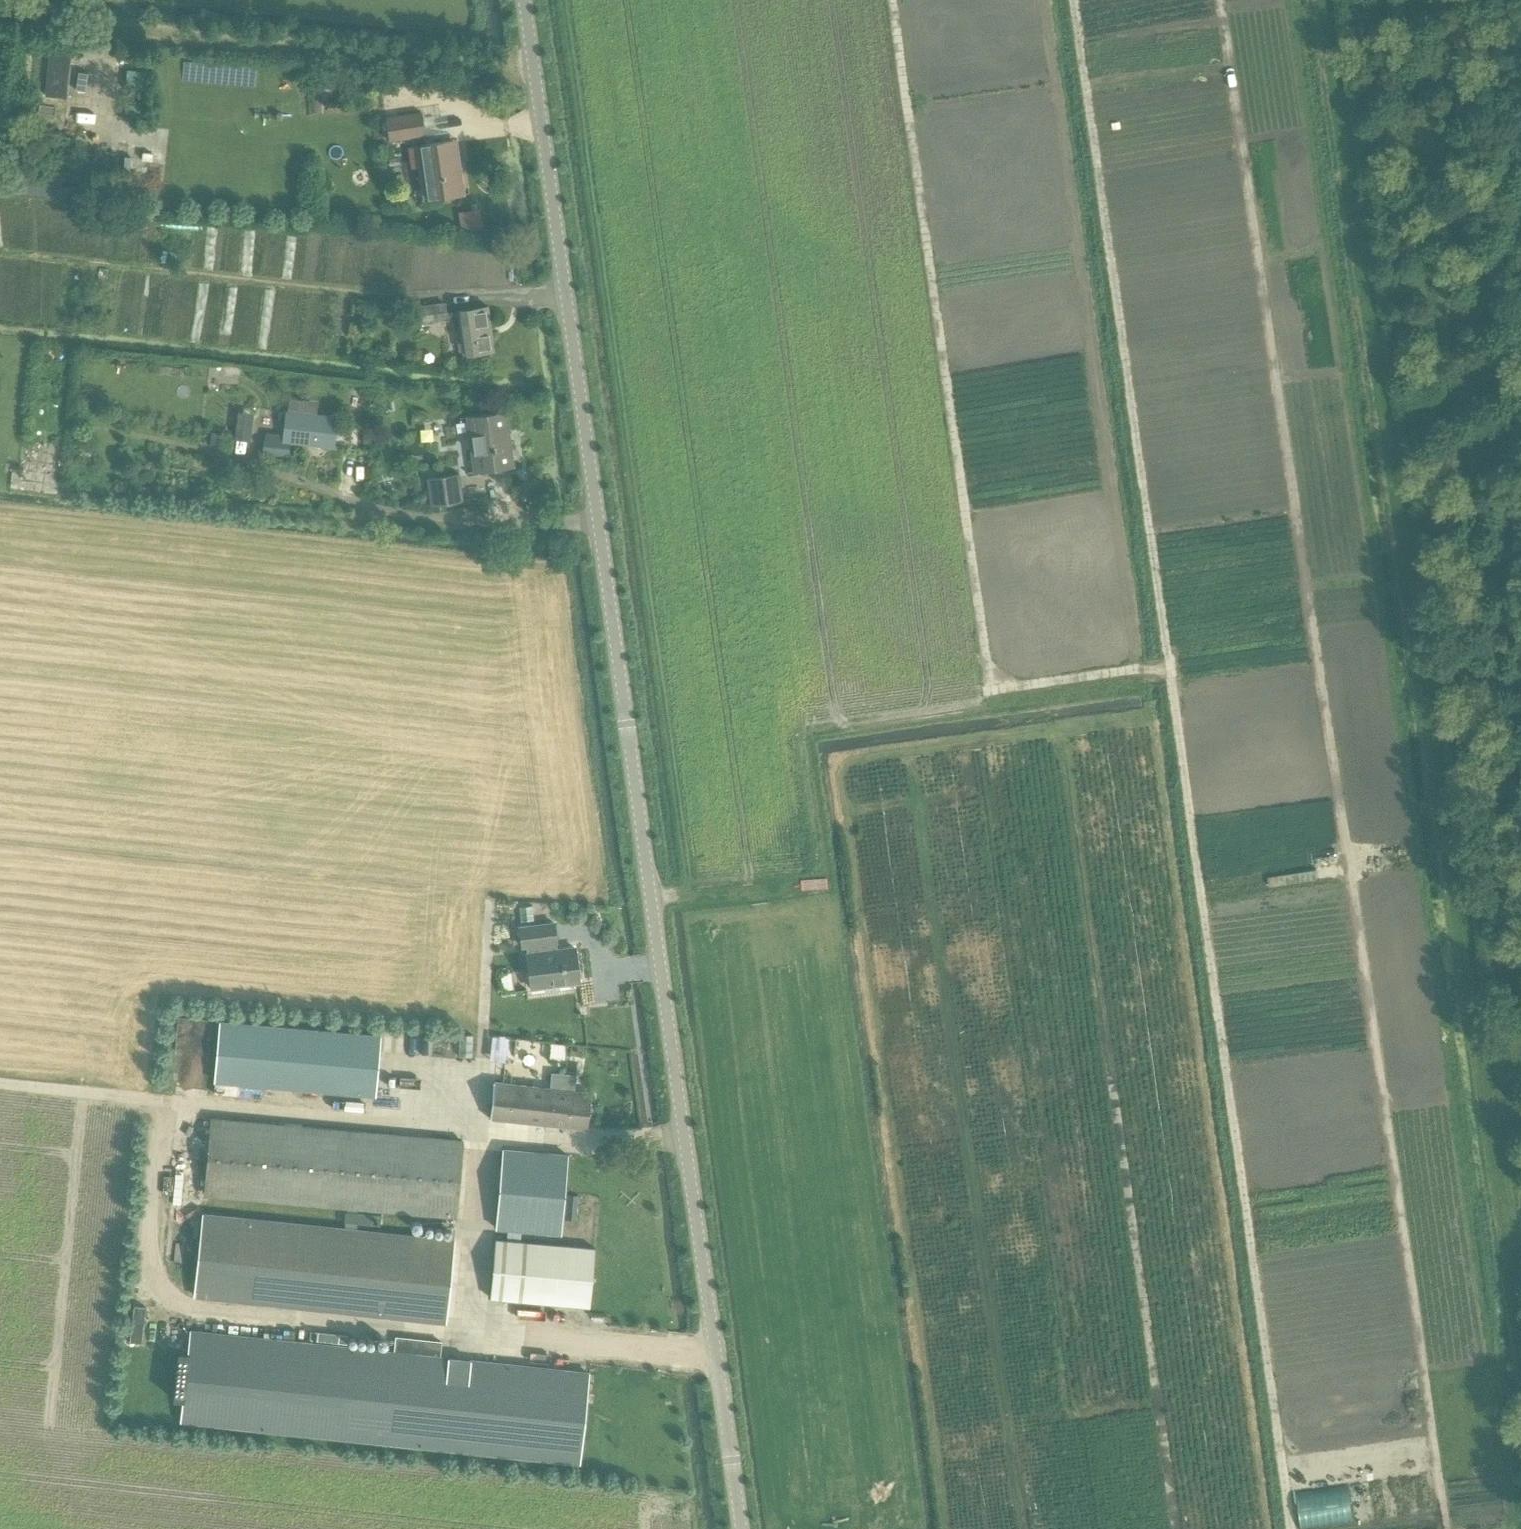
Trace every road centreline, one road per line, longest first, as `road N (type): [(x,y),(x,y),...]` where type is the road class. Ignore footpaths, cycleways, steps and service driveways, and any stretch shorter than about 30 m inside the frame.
road 1 (track): [(1454,1528),(1223,0)]
road 2 (tertiary): [(743,1528),(527,0)]
road 3 (track): [(651,898),(785,883),(810,872),(819,844),(807,760),(818,742),(984,718),(1006,681),(1171,661),(1077,0)]
road 4 (track): [(1171,661),(1294,1528)]
road 5 (track): [(1176,1528),(1112,1076)]
road 6 (track): [(532,527),(366,509),(226,448),(144,429)]
road 7 (track): [(419,293),(73,258)]
road 8 (track): [(472,1128),(489,918)]
road 9 (track): [(196,1099),(0,1078)]

